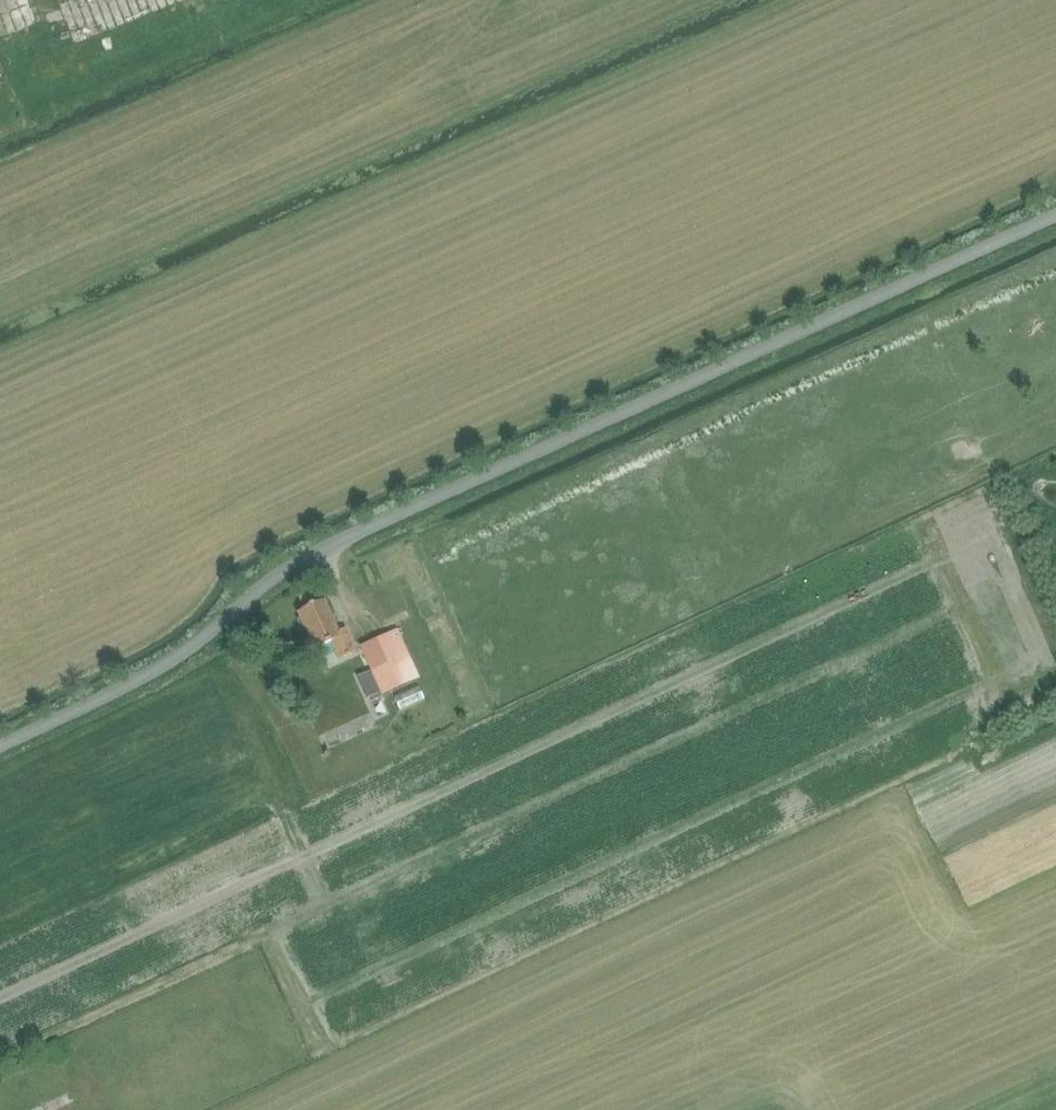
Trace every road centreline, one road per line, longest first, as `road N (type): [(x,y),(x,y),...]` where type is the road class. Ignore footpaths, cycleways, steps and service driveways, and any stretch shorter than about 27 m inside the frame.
road 1 (unclassified): [(0,745),(183,654),(288,568),(1055,217)]

